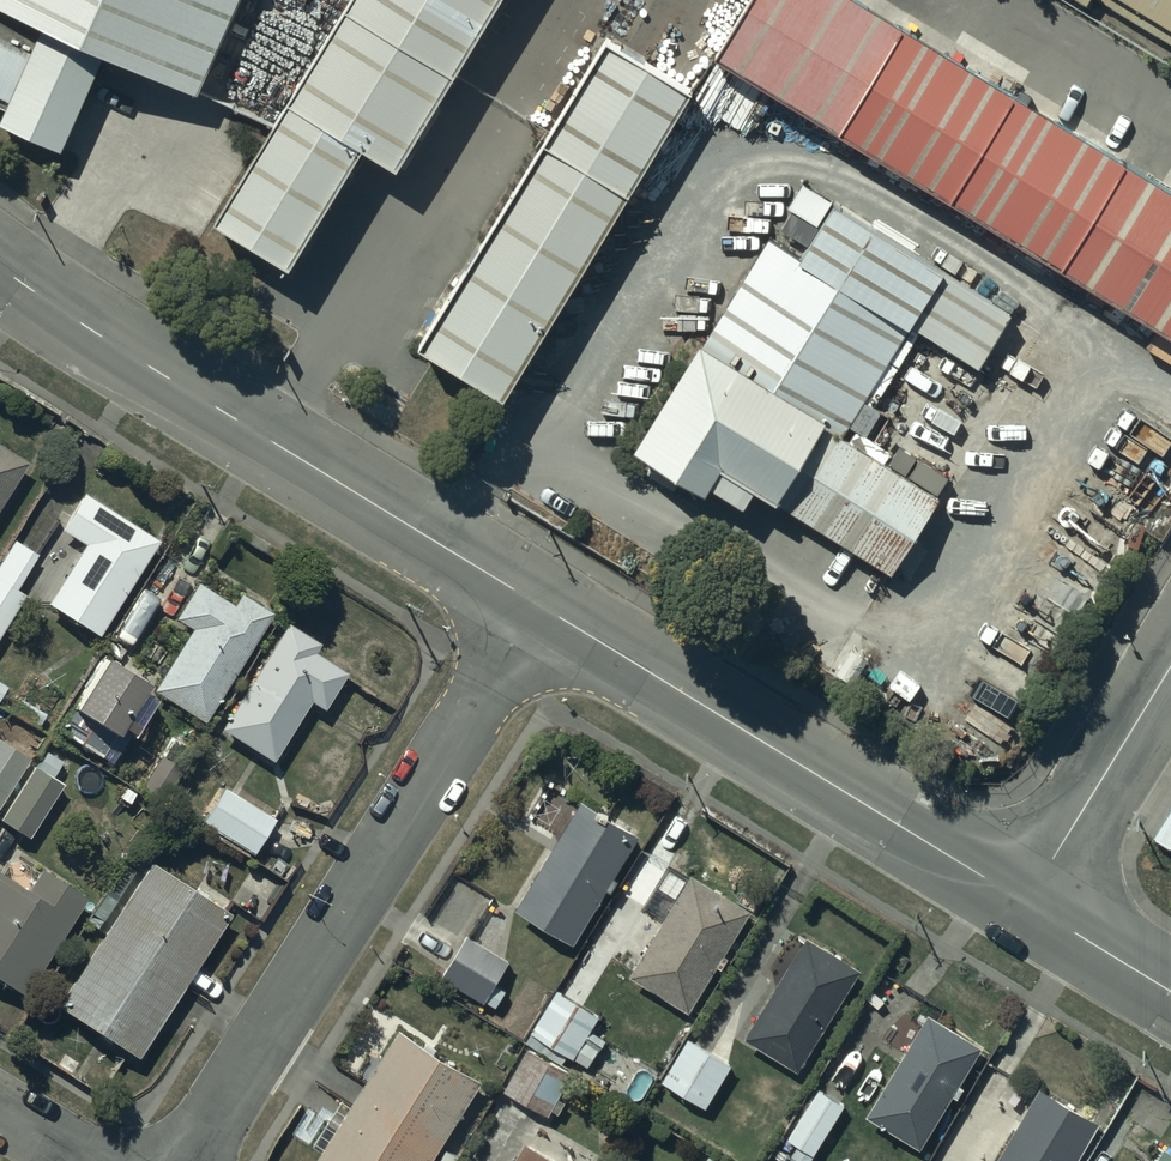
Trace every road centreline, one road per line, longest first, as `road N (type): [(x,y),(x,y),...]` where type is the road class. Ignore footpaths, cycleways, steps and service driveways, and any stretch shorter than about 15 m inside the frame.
road 1 (residential): [(190,1160),(529,599)]
road 2 (tertiary): [(529,599),(102,338),(0,266)]
road 3 (tertiary): [(1028,904),(529,599)]
road 4 (residential): [(1028,904),(1170,670)]
road 5 (tertiary): [(1170,993),(1028,904)]

